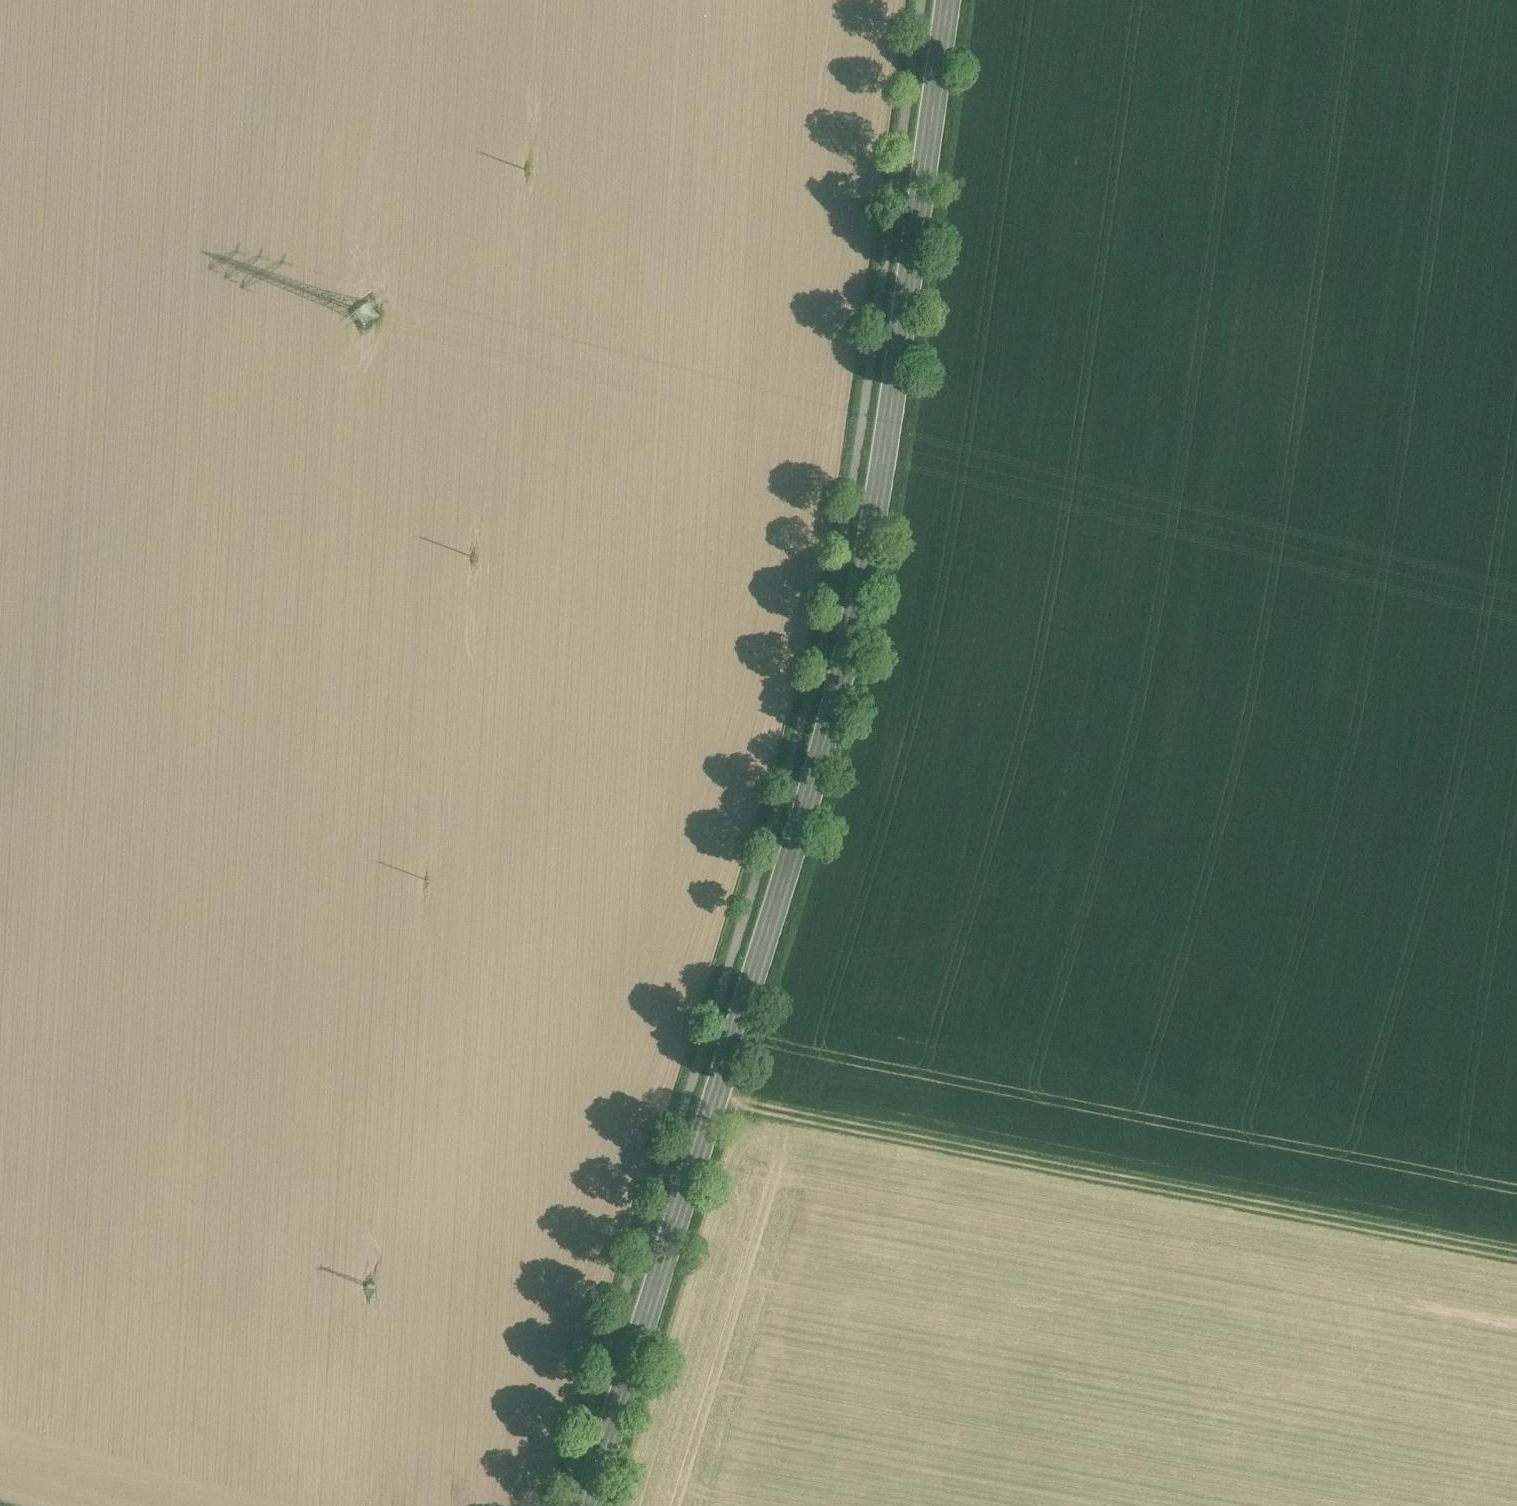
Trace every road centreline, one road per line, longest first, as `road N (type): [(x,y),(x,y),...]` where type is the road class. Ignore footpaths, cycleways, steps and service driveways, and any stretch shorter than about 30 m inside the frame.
road 1 (tertiary): [(592,1505),(800,828),(861,593),(949,0)]
road 2 (track): [(717,1096),(1516,1255)]

